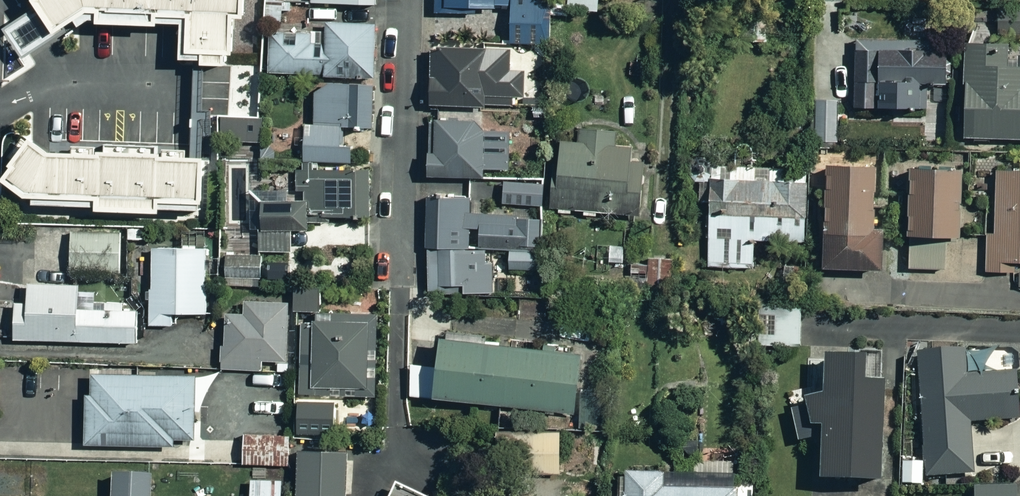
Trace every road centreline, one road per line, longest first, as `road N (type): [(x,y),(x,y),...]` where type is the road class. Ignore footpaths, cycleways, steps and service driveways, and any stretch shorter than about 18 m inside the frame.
road 1 (residential): [(401,269),(408,0)]

